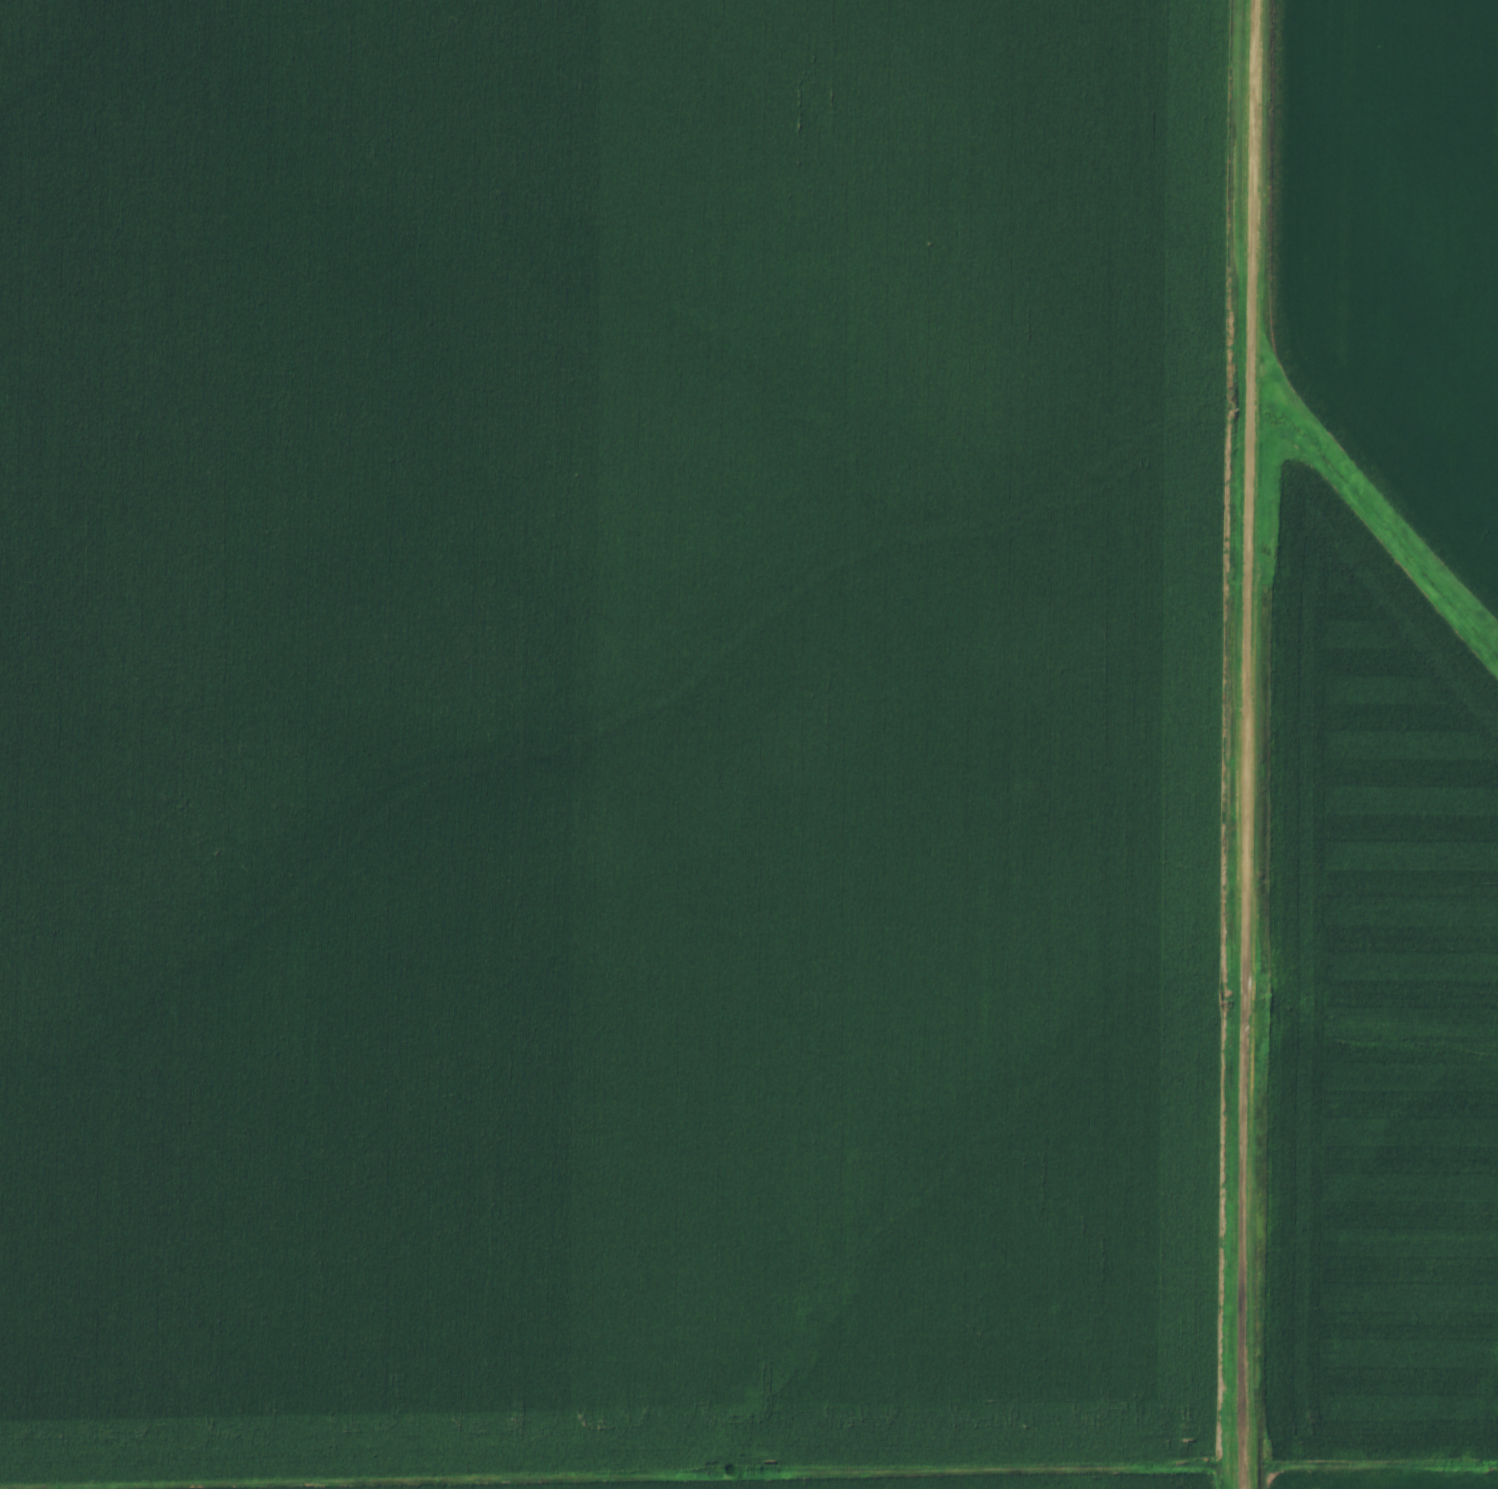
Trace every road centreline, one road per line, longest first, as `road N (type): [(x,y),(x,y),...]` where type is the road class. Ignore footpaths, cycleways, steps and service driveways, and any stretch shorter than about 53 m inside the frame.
road 1 (residential): [(1238,1488),(1252,0)]

